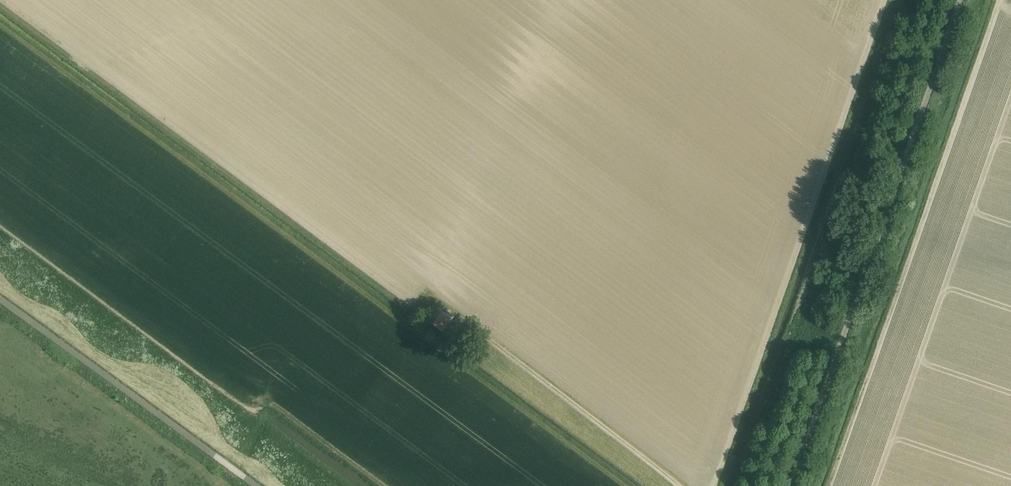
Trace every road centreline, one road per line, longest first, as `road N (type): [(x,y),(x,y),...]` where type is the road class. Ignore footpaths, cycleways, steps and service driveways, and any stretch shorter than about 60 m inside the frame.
road 1 (unclassified): [(789,485),(959,0)]
road 2 (unclassified): [(256,485),(0,298)]

